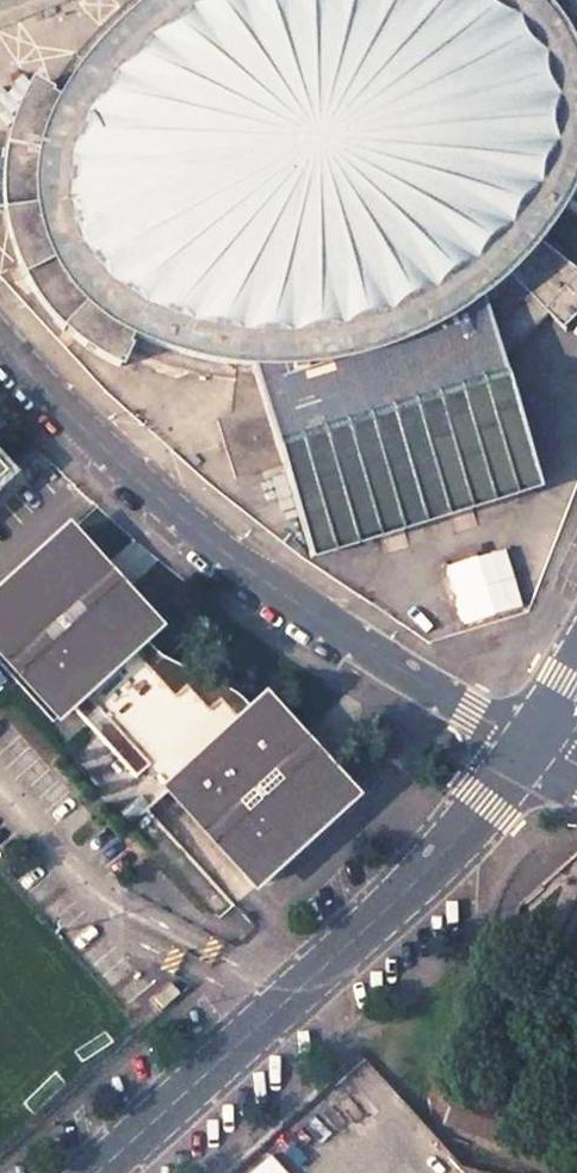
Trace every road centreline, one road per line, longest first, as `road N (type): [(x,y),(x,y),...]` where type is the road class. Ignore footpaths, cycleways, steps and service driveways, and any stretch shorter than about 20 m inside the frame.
road 1 (unclassified): [(530,747),(299,607),(117,465),(0,336)]
road 2 (unclassified): [(530,747),(490,802),(402,893),(93,1172)]

